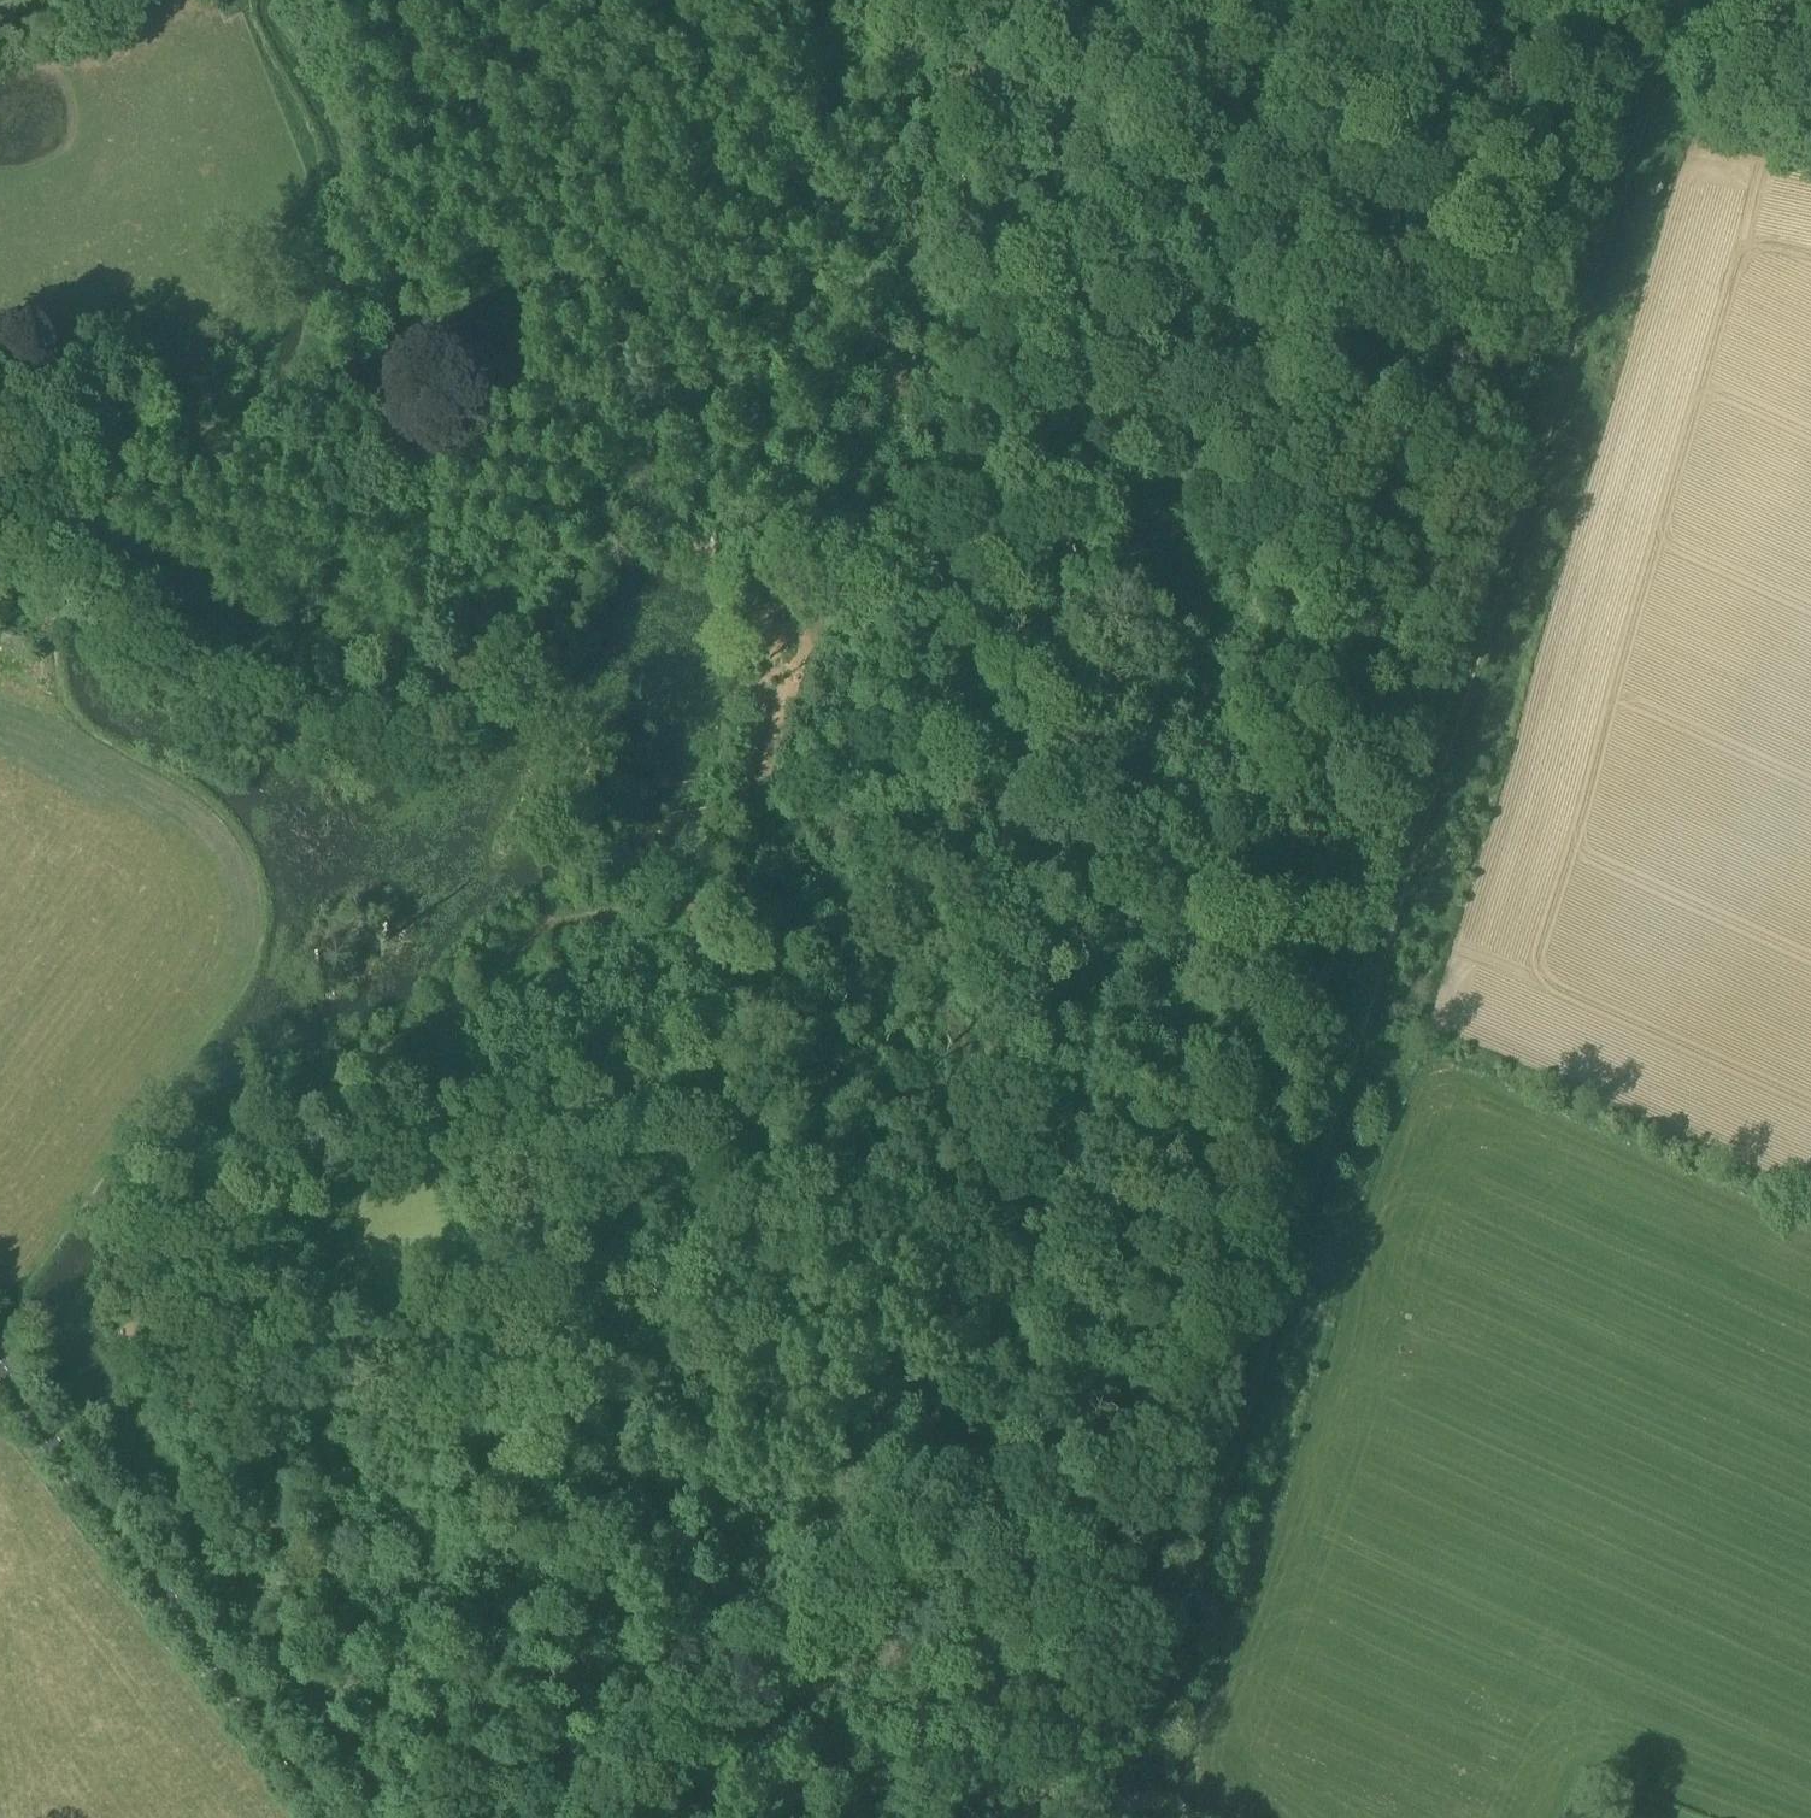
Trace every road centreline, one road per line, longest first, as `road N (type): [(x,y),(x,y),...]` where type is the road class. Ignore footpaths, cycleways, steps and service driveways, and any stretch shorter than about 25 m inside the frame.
road 1 (track): [(1129,1775),(1686,0)]
road 2 (tertiary): [(336,1817),(0,1372)]

